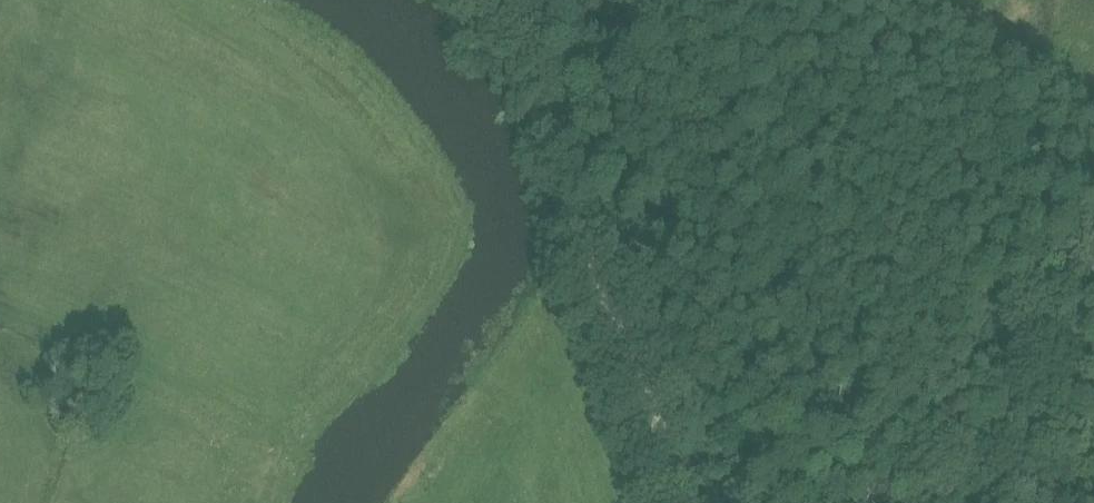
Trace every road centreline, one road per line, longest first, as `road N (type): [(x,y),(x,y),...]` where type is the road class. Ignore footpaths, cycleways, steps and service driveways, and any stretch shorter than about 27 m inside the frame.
road 1 (track): [(490,0),(700,502)]

